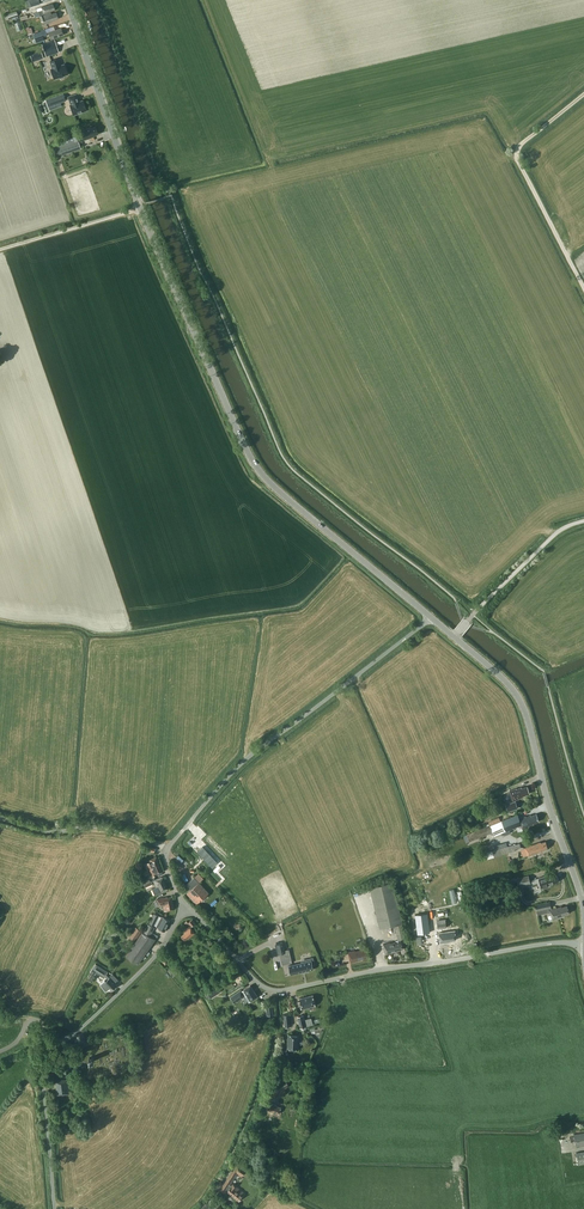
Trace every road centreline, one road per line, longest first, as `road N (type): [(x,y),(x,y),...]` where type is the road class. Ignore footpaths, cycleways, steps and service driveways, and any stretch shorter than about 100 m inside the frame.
road 1 (secondary): [(431,618),(271,483),(247,452),(140,209),(67,0)]
road 2 (unclassified): [(583,944),(545,944),(276,990),(254,980),(187,904)]
road 3 (unclassified): [(187,904),(169,878),(167,852),(218,788),(431,618)]
road 4 (residential): [(55,1208),(45,1055),(158,954),(187,904)]
road 5 (secondary): [(583,912),(522,705),(454,637)]
road 6 (track): [(583,290),(518,161),(525,143),(583,96)]
road 7 (unclassified): [(454,637),(544,546),(583,522)]

